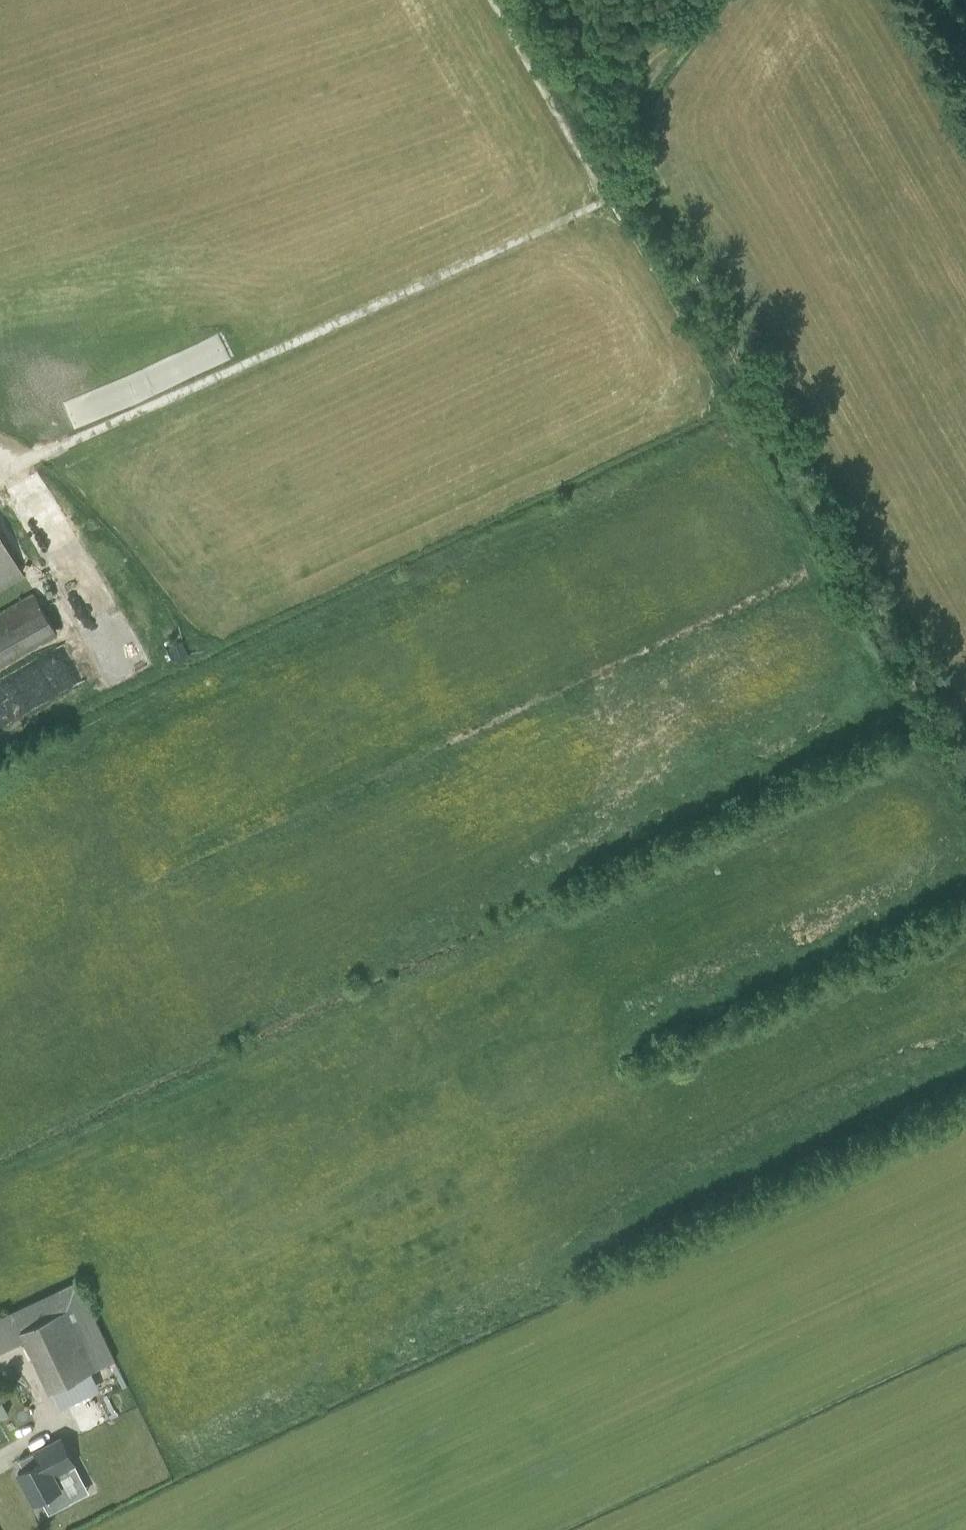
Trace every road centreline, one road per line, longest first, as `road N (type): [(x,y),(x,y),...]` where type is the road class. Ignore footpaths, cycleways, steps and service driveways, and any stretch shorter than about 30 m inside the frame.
road 1 (track): [(491,0),(604,202),(11,469)]
road 2 (track): [(625,101),(705,0)]

